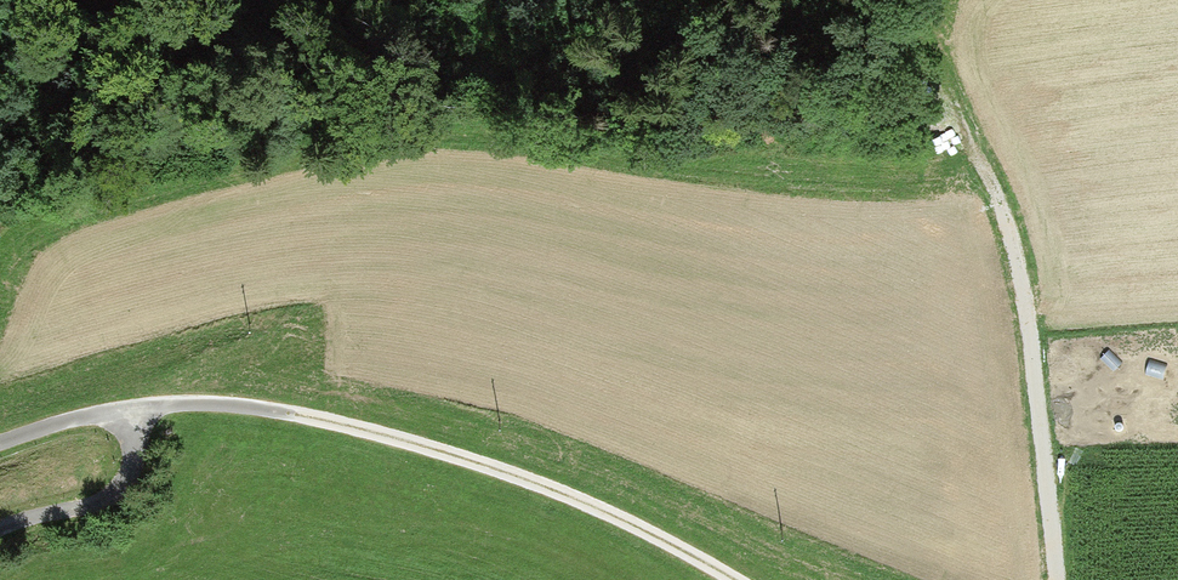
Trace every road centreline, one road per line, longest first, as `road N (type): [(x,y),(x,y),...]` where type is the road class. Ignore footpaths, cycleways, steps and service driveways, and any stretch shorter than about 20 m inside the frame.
road 1 (track): [(734,579),(532,483),(292,413),(190,402),(131,407),(0,443)]
road 2 (track): [(1056,579),(1021,283),(993,188),(963,135)]
road 3 (track): [(0,529),(111,485),(124,463),(131,407)]

